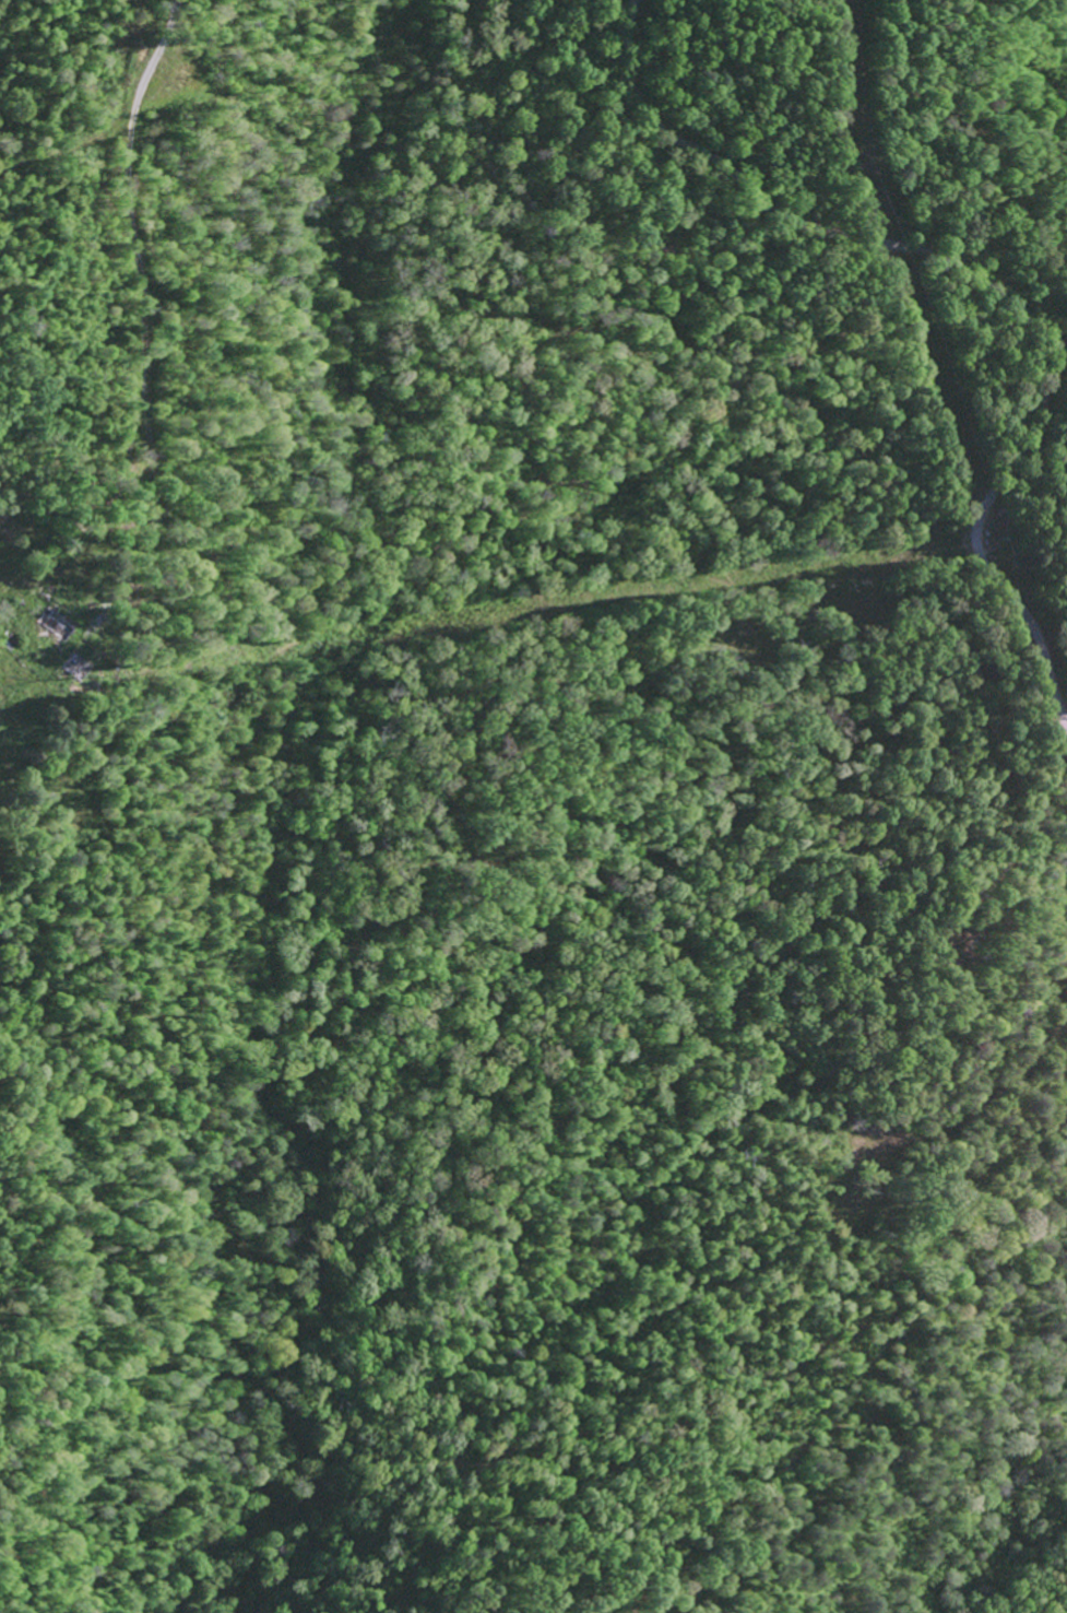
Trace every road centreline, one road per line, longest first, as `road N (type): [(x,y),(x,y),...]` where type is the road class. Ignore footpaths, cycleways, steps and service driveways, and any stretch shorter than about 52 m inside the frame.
road 1 (residential): [(628,0),(625,83),(653,126),(793,220),(950,262),(1048,338),(1053,362),(1042,405),(977,499),(969,541),(1030,632),(1066,726)]
road 2 (track): [(178,0),(143,72),(131,127),(143,365),(163,525),(107,603),(110,619)]
road 3 (track): [(159,532),(110,520),(67,522),(0,474)]

